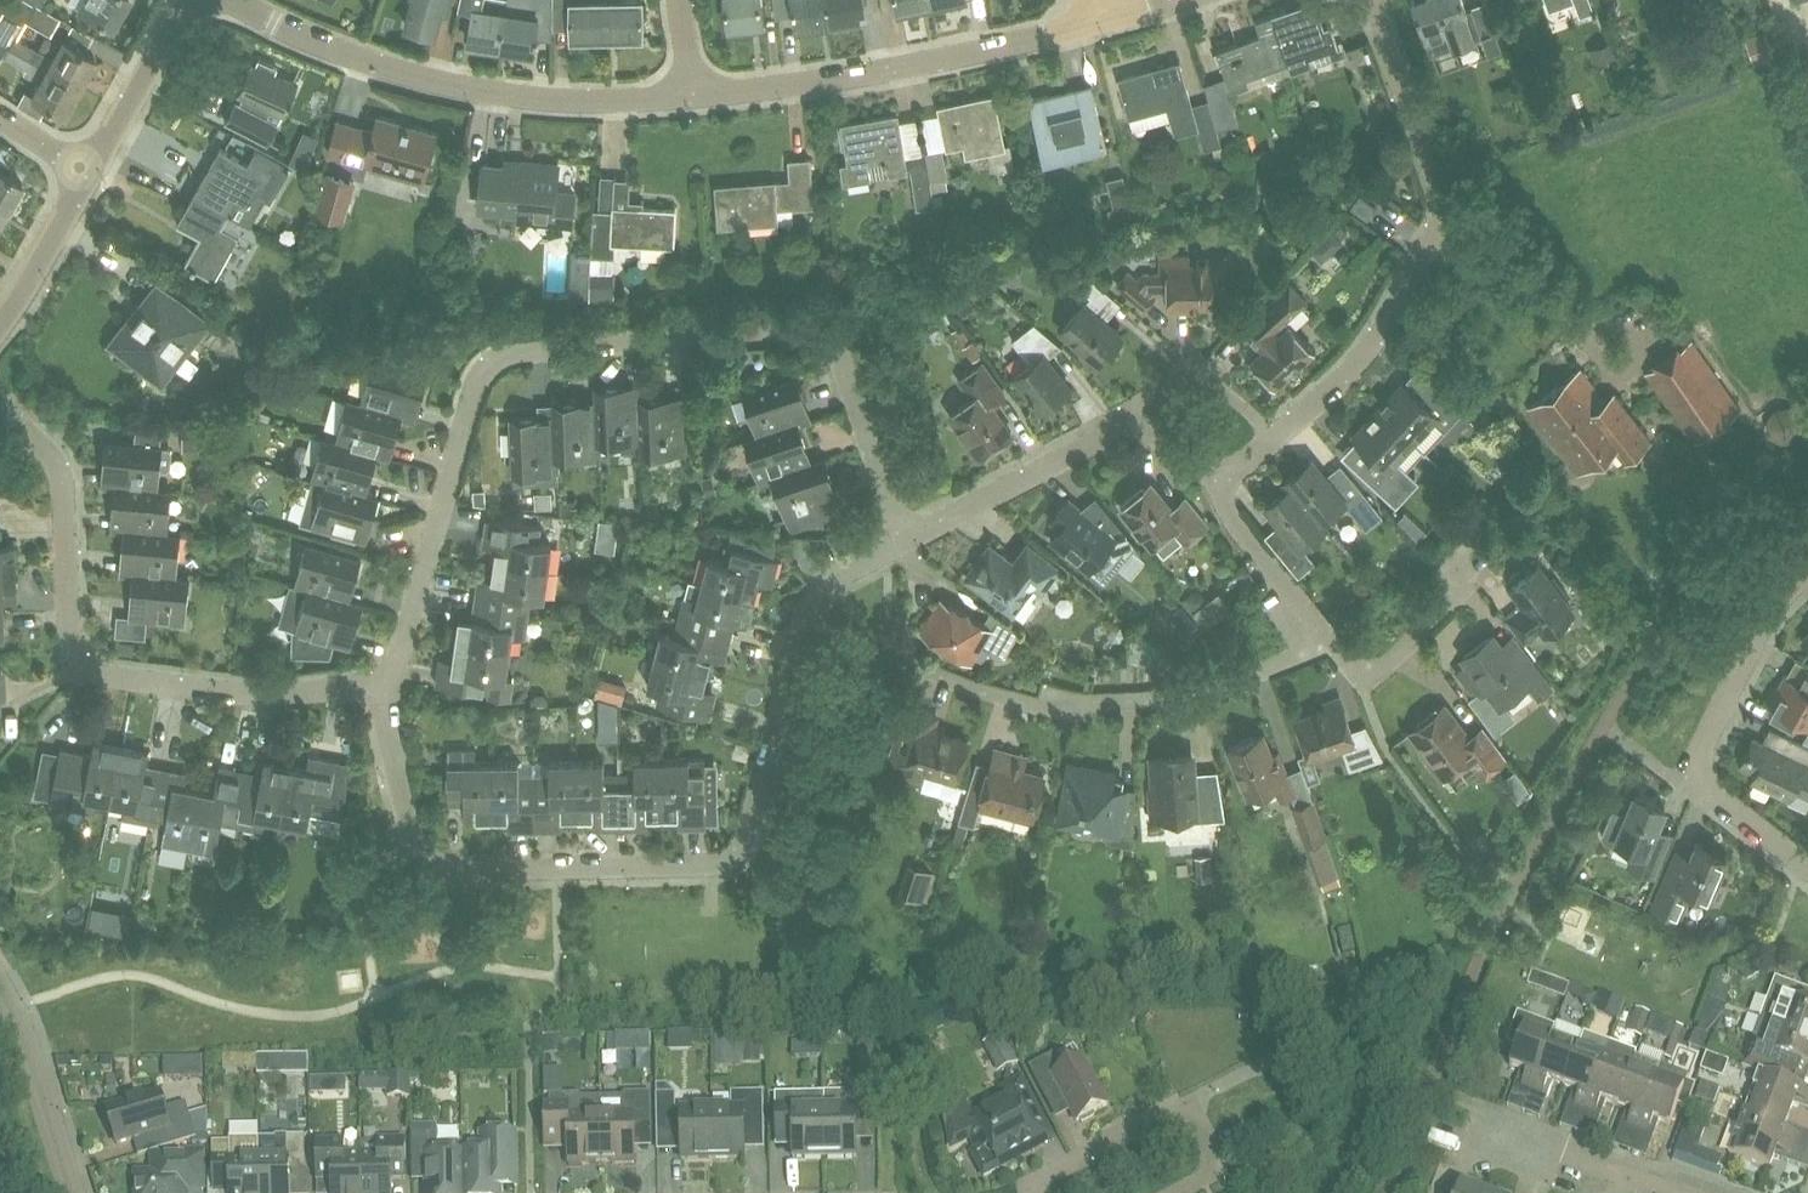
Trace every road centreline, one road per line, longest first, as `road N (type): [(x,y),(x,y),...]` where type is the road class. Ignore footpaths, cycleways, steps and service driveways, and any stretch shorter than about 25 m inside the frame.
road 1 (residential): [(389,697),(484,385),(502,360),(802,335),(825,340),(906,541)]
road 2 (residential): [(906,541),(854,573),(819,608),(758,829),(743,855),(715,872),(450,871),(417,850),(389,697)]
road 3 (residential): [(389,697),(264,695),(106,678),(88,669),(71,643),(60,471),(0,408)]
road 4 (residential): [(1275,441),(1382,338),(1448,214),(1447,181),(1374,0)]
road 5 (residential): [(215,0),(422,81),(574,106),(691,102)]
road 6 (residential): [(691,102),(1009,52),(1106,25)]
road 7 (residential): [(931,677),(1050,705),(1129,705),(1198,694),(1325,645)]
road 8 (residential): [(1686,783),(1768,613),(1807,573)]
road 9 (residential): [(1107,427),(906,541)]
road 10 (residential): [(1325,645),(1358,674),(1385,666),(1495,566)]
road 11 (residential): [(1107,427),(1200,365),(1212,368),(1275,441)]
road 12 (residential): [(0,984),(73,1192)]
road 13 (residential): [(1685,1192),(1486,1117)]
road 14 (residential): [(91,174),(196,0)]
road 15 (residential): [(1040,1192),(1042,1184),(1174,1119),(1197,1125),(1210,1140)]
road 16 (residential): [(1325,645),(1237,523),(1233,475)]
road 17 (residential): [(0,330),(91,174)]
road 18 (residential): [(1807,865),(1686,783)]
road 19 (residential): [(1233,475),(1206,477),(1148,431),(1107,427)]

